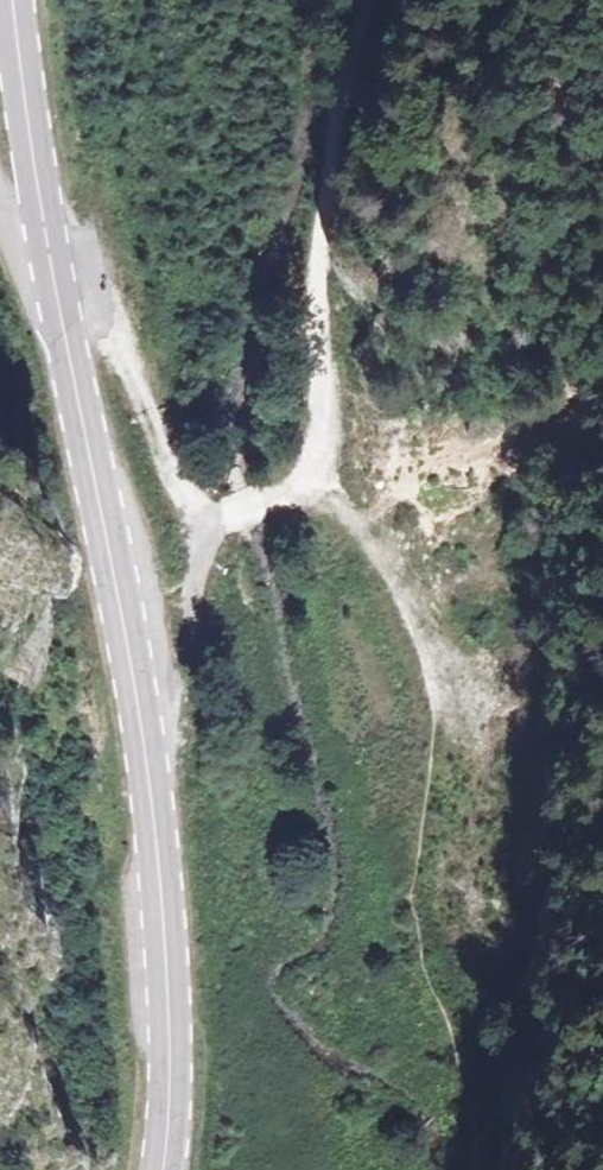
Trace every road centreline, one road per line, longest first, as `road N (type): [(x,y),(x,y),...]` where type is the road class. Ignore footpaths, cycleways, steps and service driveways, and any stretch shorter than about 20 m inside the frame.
road 1 (secondary): [(13,0),(55,289),(111,498),(145,682),(171,1038),(162,1169)]
road 2 (track): [(327,475),(402,605),(427,669),(434,704),(414,875),(419,929),(460,1063),(478,1169)]
road 3 (track): [(369,0),(344,88),(319,253),(327,475)]
road 4 (track): [(55,289),(151,414),(191,498),(220,519),(327,475)]

